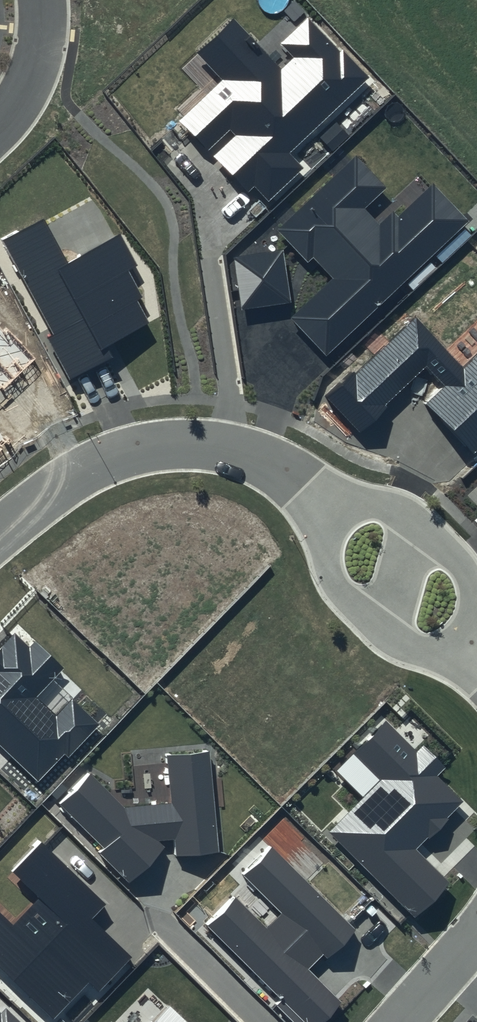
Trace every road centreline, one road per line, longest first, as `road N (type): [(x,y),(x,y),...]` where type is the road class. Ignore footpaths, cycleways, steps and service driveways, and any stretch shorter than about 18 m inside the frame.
road 1 (residential): [(476,675),(382,631),(336,580),(267,464)]
road 2 (residential): [(267,464),(205,443),(155,444),(98,458),(43,489),(0,527)]
road 3 (residential): [(267,464),(410,523),(456,569),(476,622)]
road 4 (residential): [(39,0),(37,45),(0,120)]
road 5 (residential): [(395,1021),(476,930)]

